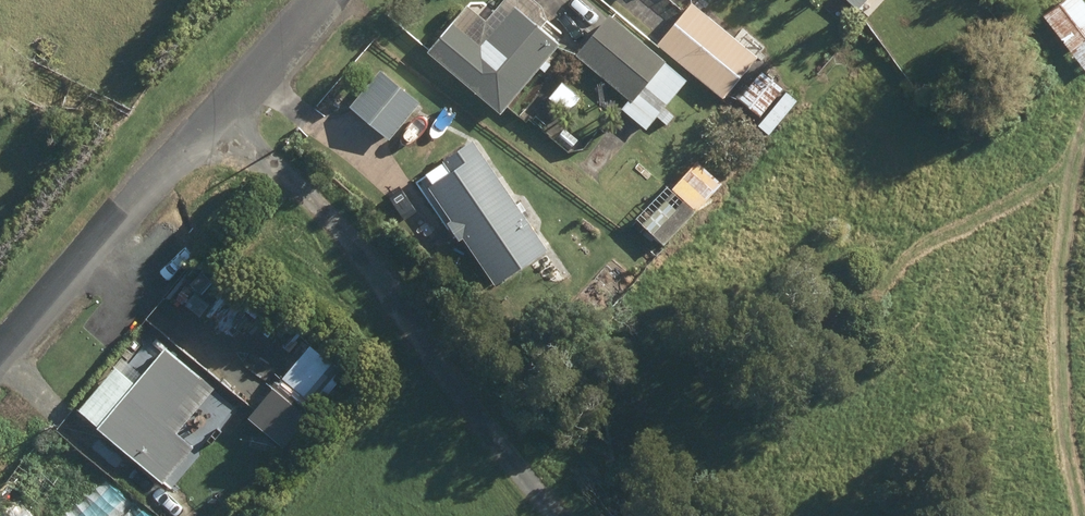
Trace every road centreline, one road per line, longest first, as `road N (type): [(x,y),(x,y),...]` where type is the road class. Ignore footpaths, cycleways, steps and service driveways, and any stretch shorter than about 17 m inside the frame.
road 1 (track): [(218,115),(387,262),(456,383),(567,515)]
road 2 (residential): [(317,0),(0,360)]

